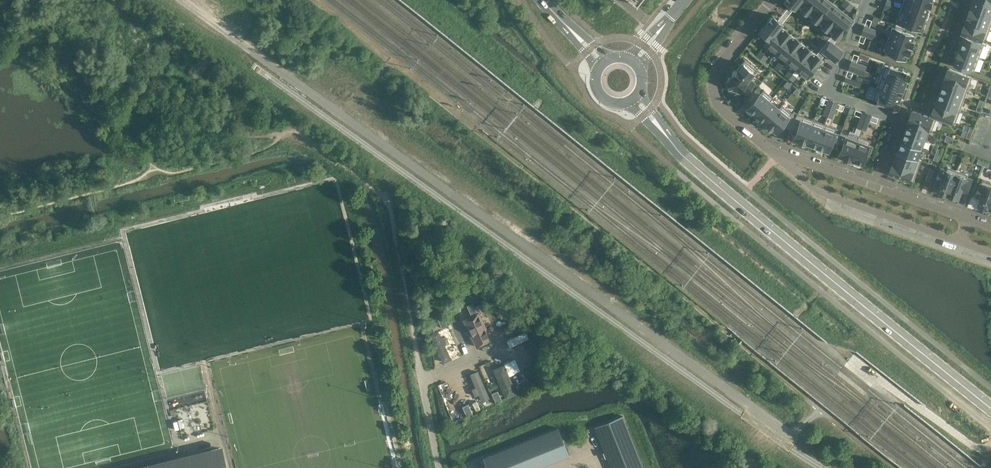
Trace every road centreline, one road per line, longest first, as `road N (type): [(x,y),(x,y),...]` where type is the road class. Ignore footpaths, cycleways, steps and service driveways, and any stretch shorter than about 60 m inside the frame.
road 1 (secondary): [(990,407),(664,133)]
road 2 (residential): [(788,163),(713,92),(713,79),(770,0)]
road 3 (residential): [(788,163),(811,189),(960,243)]
road 4 (unclassified): [(424,380),(390,203)]
road 5 (residential): [(424,380),(540,326)]

